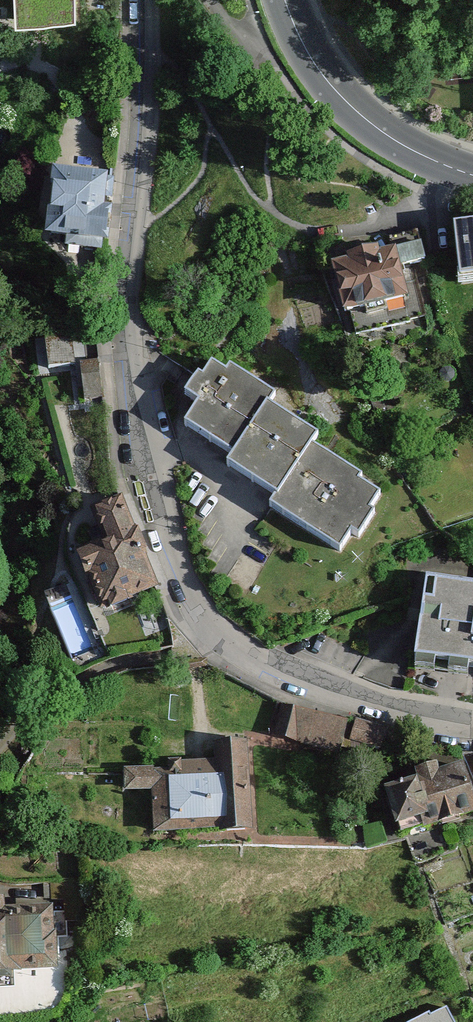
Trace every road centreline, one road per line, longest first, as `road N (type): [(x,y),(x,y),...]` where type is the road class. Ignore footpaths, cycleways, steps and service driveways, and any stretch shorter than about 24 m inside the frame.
road 1 (residential): [(472,718),(264,662),(226,638),(182,575),(156,482),(134,316),(153,119),(150,0)]
road 2 (secondary): [(472,175),(414,151),(351,108),(314,61),(288,0)]

